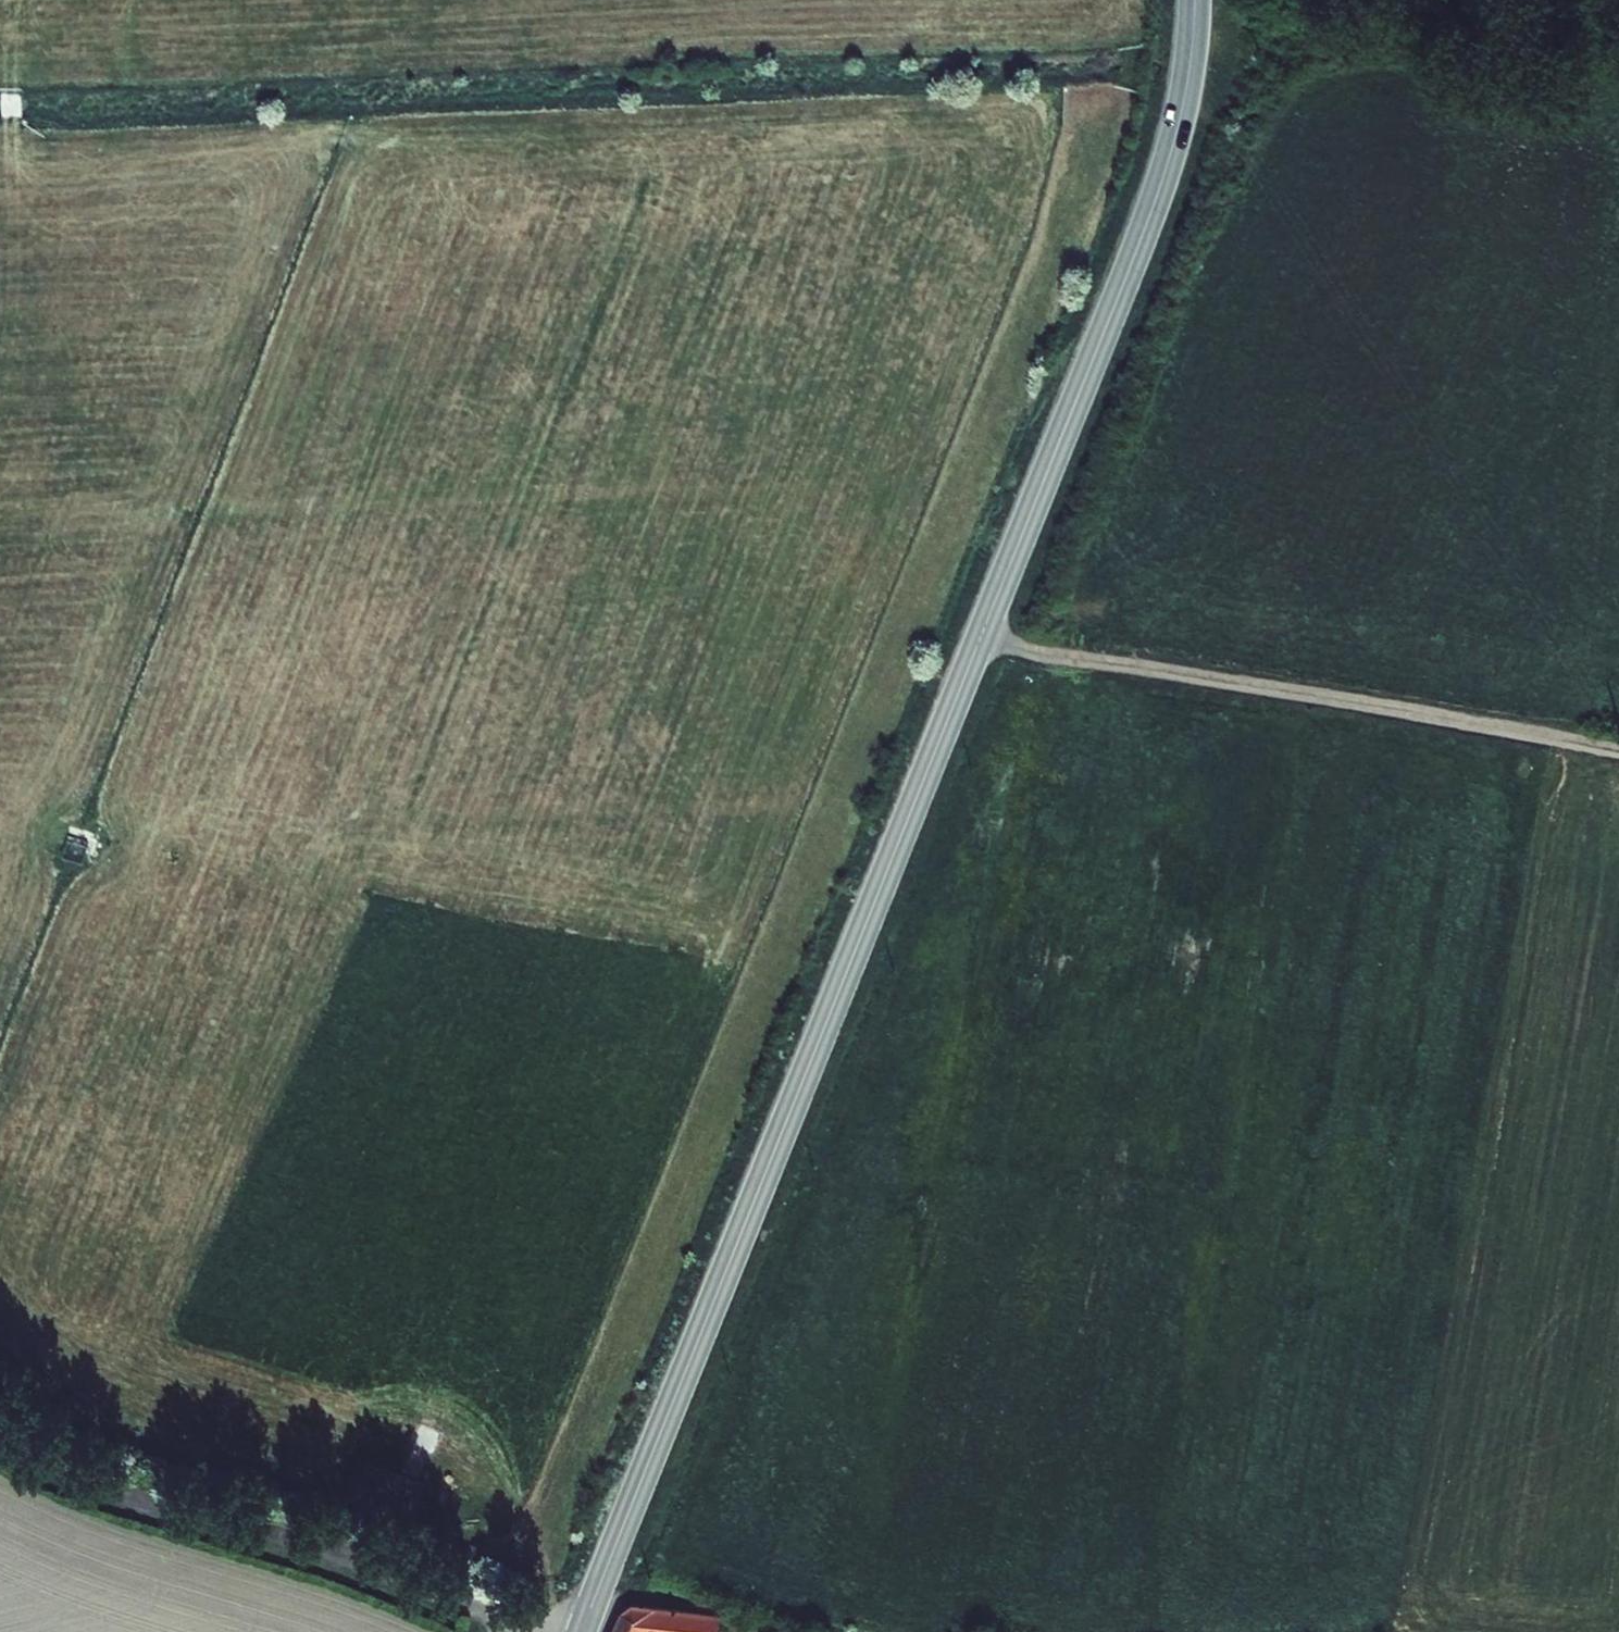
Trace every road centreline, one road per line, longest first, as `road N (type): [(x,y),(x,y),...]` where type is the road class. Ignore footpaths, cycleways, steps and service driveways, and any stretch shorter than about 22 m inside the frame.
road 1 (tertiary): [(581,1631),(1150,213),(1180,116),(1194,0)]
road 2 (track): [(1618,750),(978,641)]

